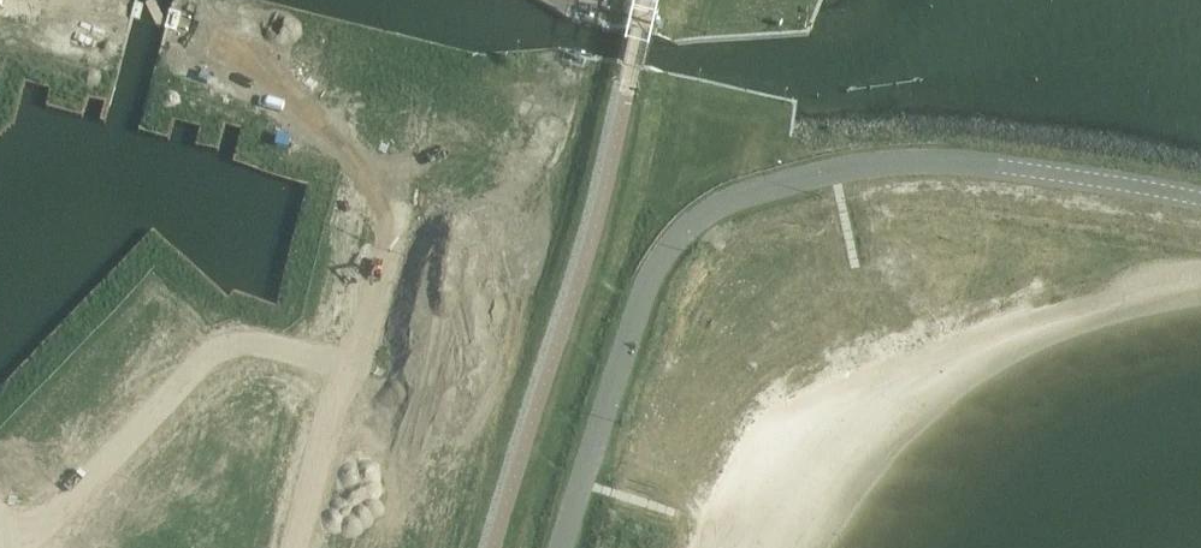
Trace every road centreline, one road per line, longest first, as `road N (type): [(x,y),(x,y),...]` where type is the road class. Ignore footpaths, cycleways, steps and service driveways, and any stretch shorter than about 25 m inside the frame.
road 1 (unclassified): [(560,547),(643,289),(670,244),(723,202),(816,173),(934,160),(1200,198)]
road 2 (residential): [(185,34),(313,69),(292,142),(400,175),(362,326),(336,358)]
road 3 (residential): [(29,541),(241,339),(336,358)]
road 4 (residential): [(336,358),(285,547)]

